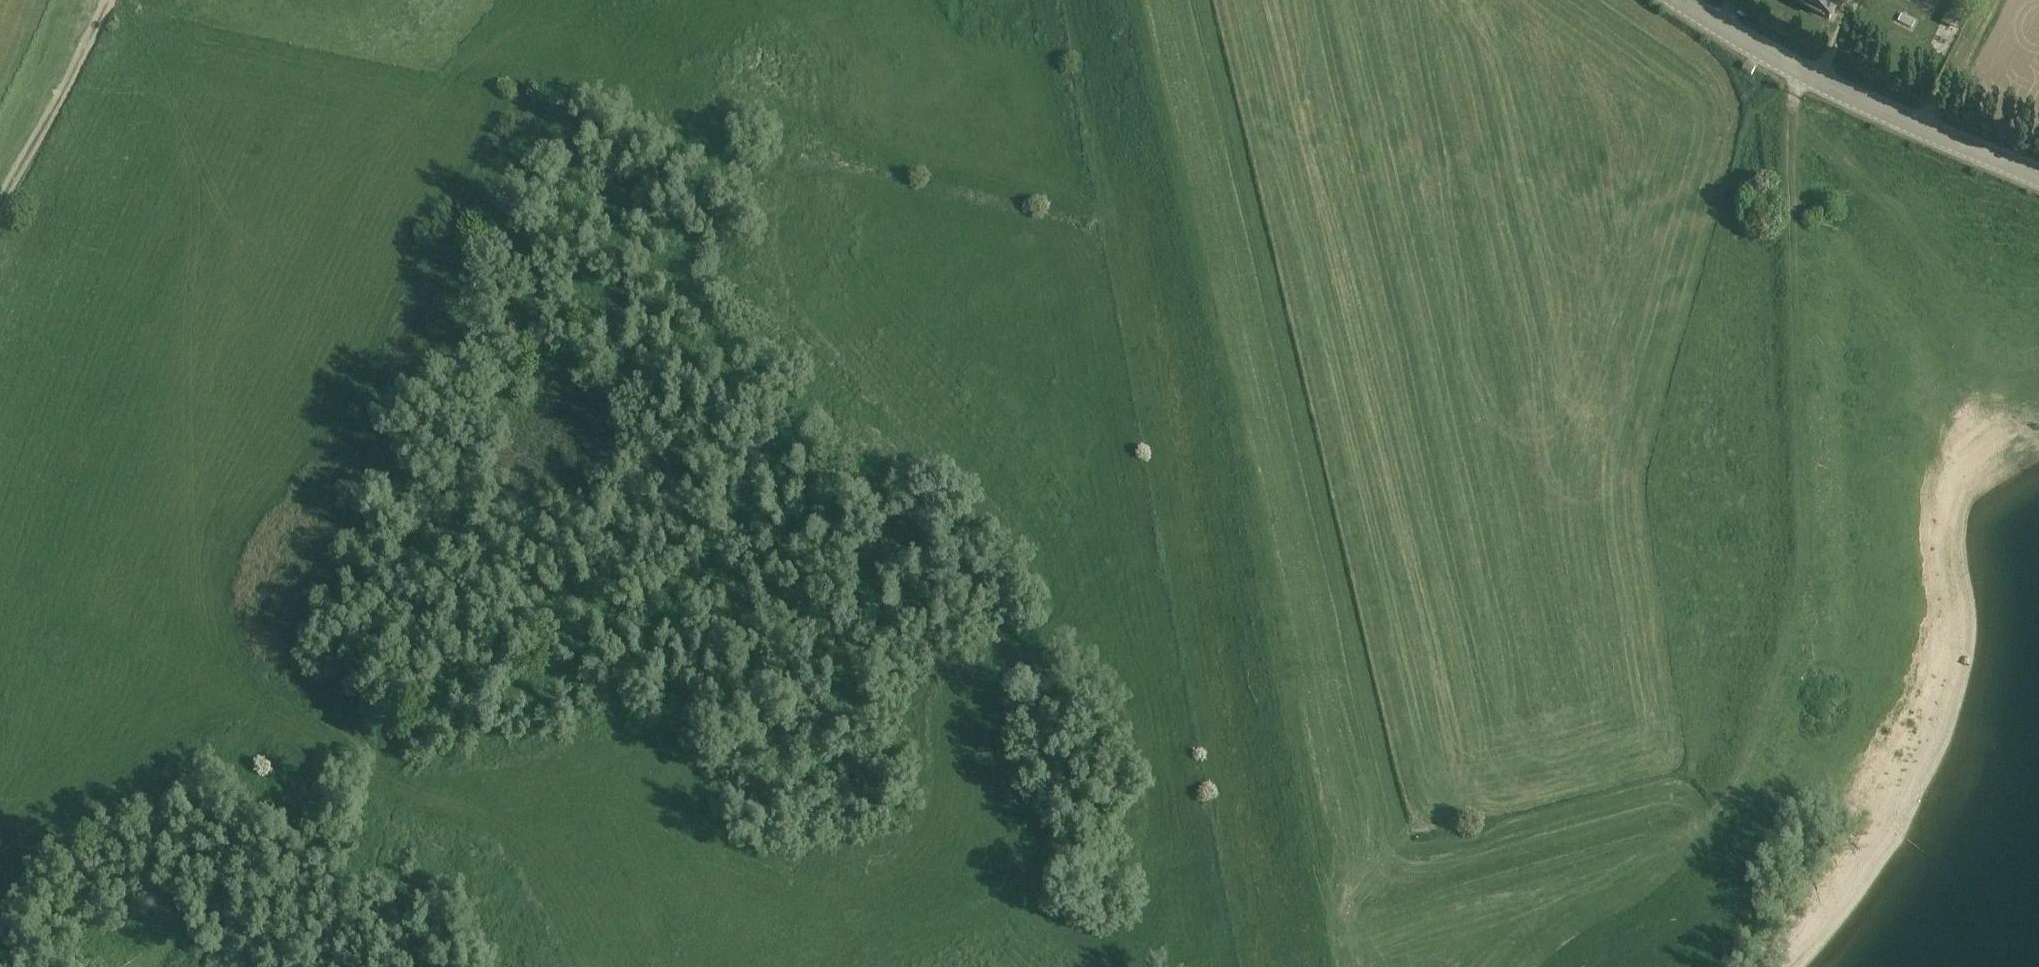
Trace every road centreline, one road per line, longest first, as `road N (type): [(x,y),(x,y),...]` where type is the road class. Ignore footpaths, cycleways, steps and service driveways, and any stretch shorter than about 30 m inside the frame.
road 1 (unclassified): [(1674,0),(1821,87),(2038,182)]
road 2 (track): [(0,271),(113,0)]

